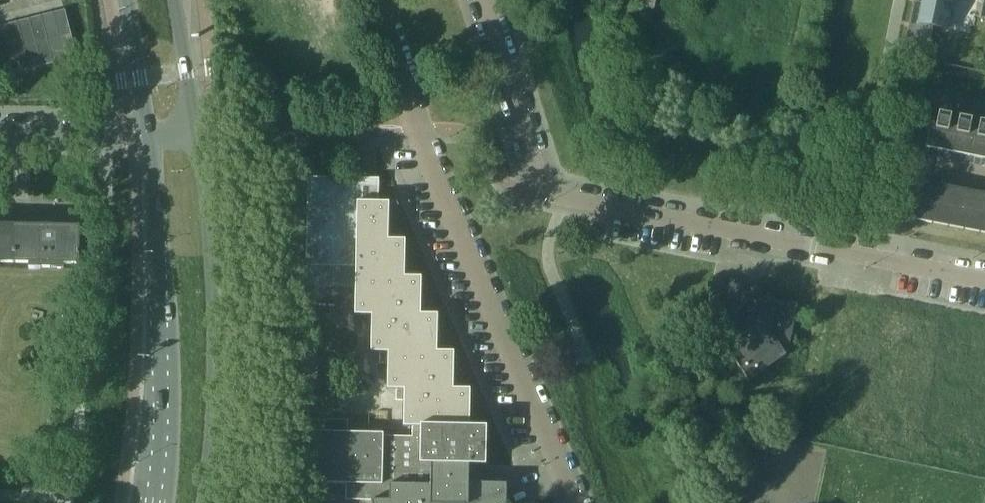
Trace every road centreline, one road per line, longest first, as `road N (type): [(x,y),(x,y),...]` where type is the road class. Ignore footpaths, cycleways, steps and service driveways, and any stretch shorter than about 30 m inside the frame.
road 1 (residential): [(984,279),(551,196),(533,173),(480,0)]
road 2 (residential): [(576,502),(414,129),(375,0)]
road 3 (secondary): [(203,502),(214,333),(194,125)]
road 4 (secondary): [(149,132),(160,316),(147,502)]
road 5 (residential): [(0,132),(149,132)]
road 6 (secondary): [(126,0),(149,132)]
road 7 (secondary): [(194,125),(174,0)]

